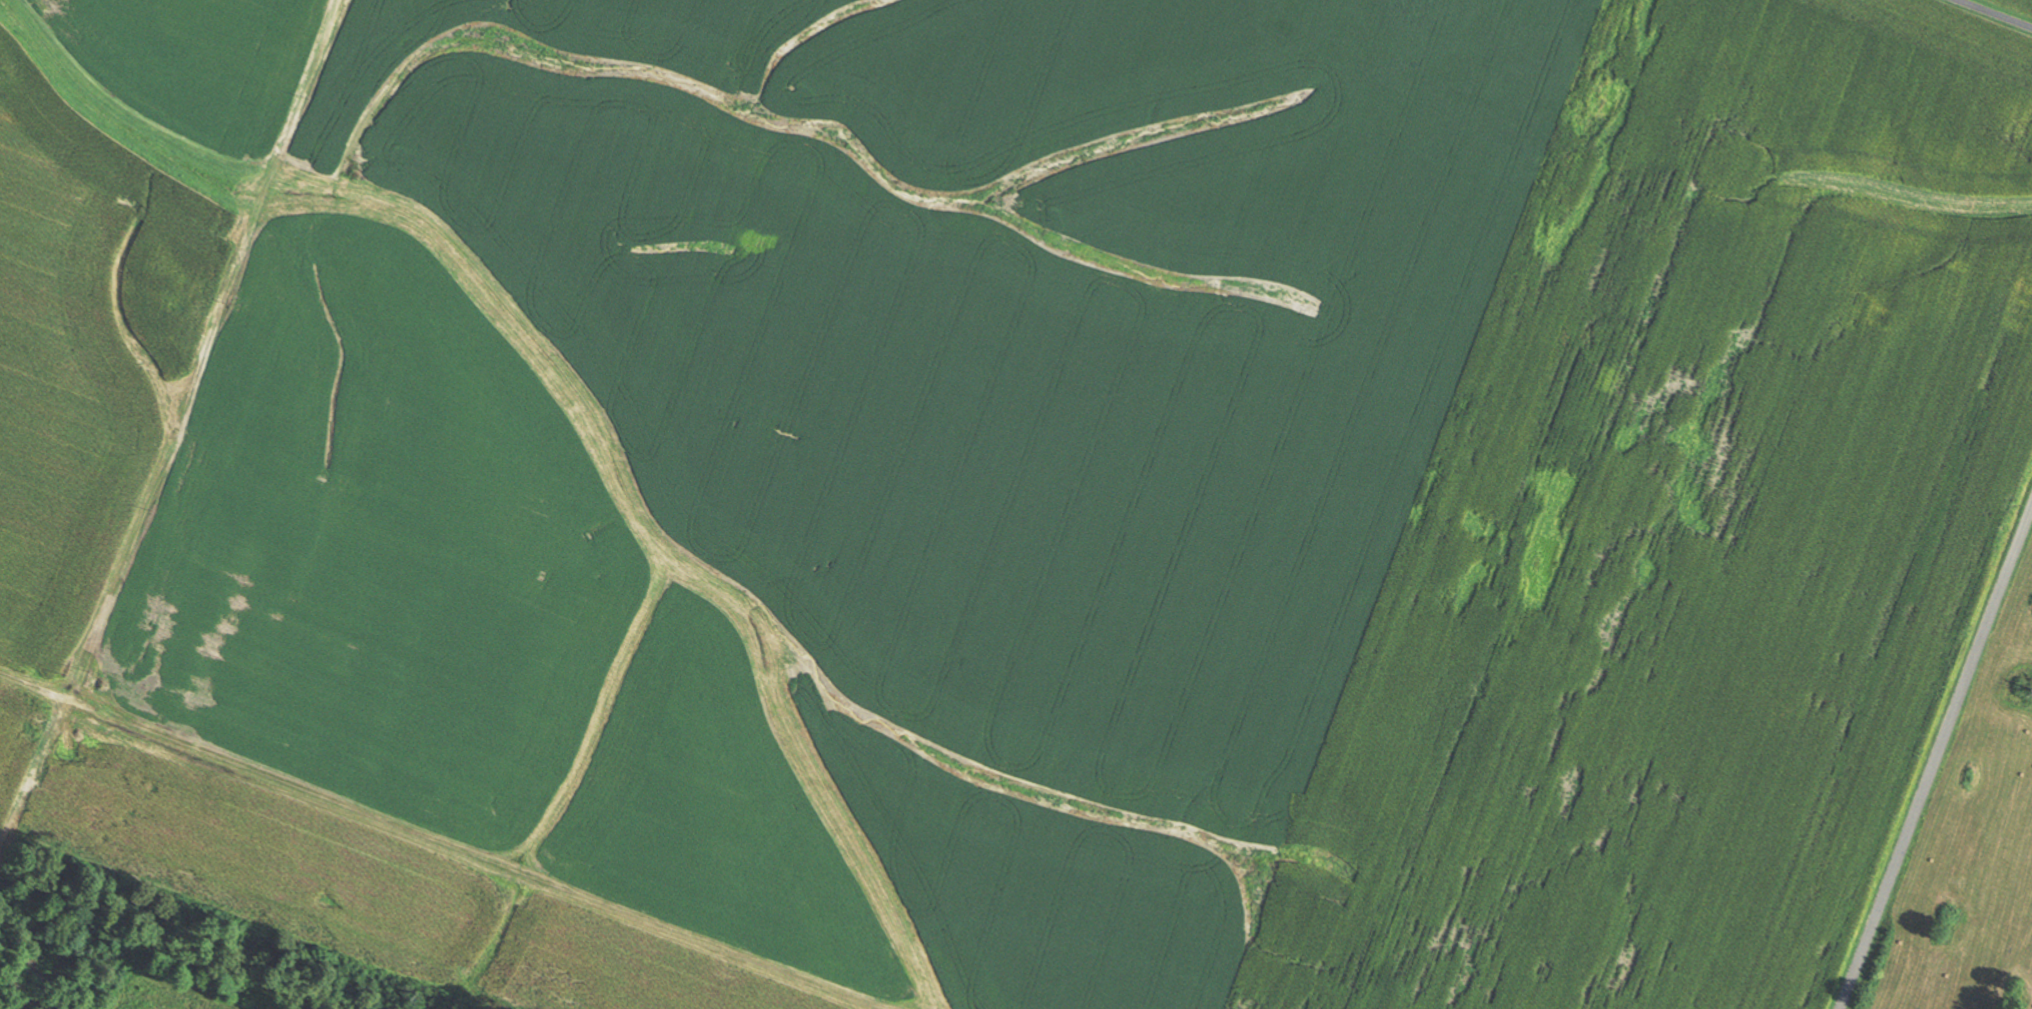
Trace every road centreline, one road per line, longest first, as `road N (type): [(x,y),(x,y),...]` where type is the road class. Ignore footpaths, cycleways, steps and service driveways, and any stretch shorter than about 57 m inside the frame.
road 1 (residential): [(1843,1008),(2031,512)]

